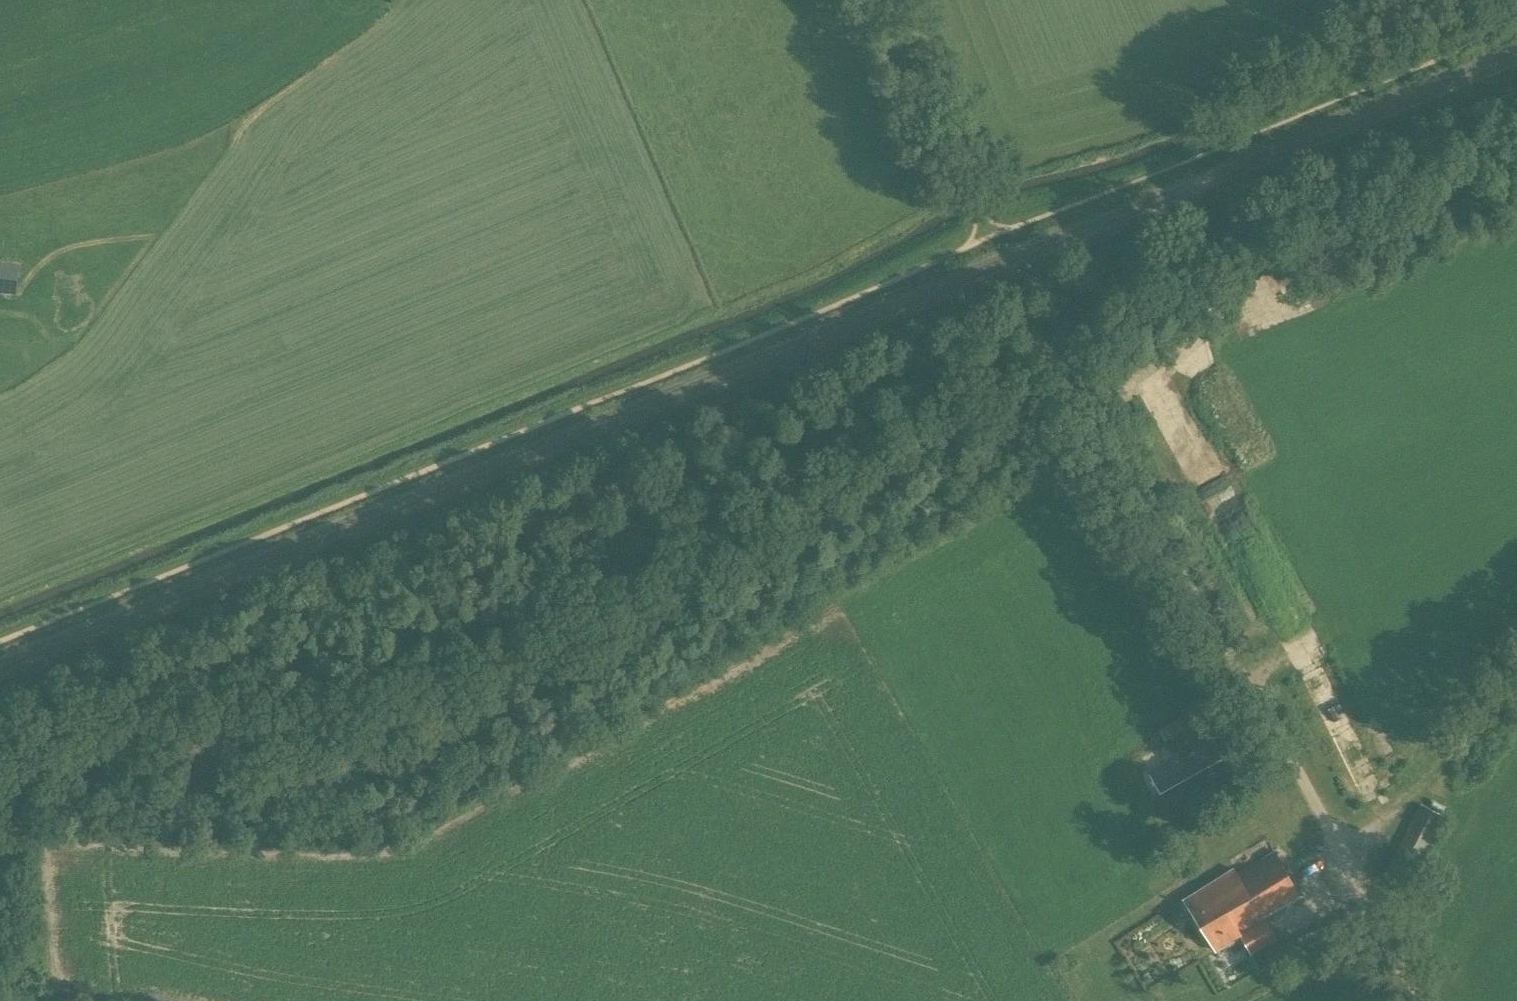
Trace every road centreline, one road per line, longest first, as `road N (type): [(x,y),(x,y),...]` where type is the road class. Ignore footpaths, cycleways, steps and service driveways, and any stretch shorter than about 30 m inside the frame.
road 1 (track): [(1206,588),(1303,783),(1426,1000)]

